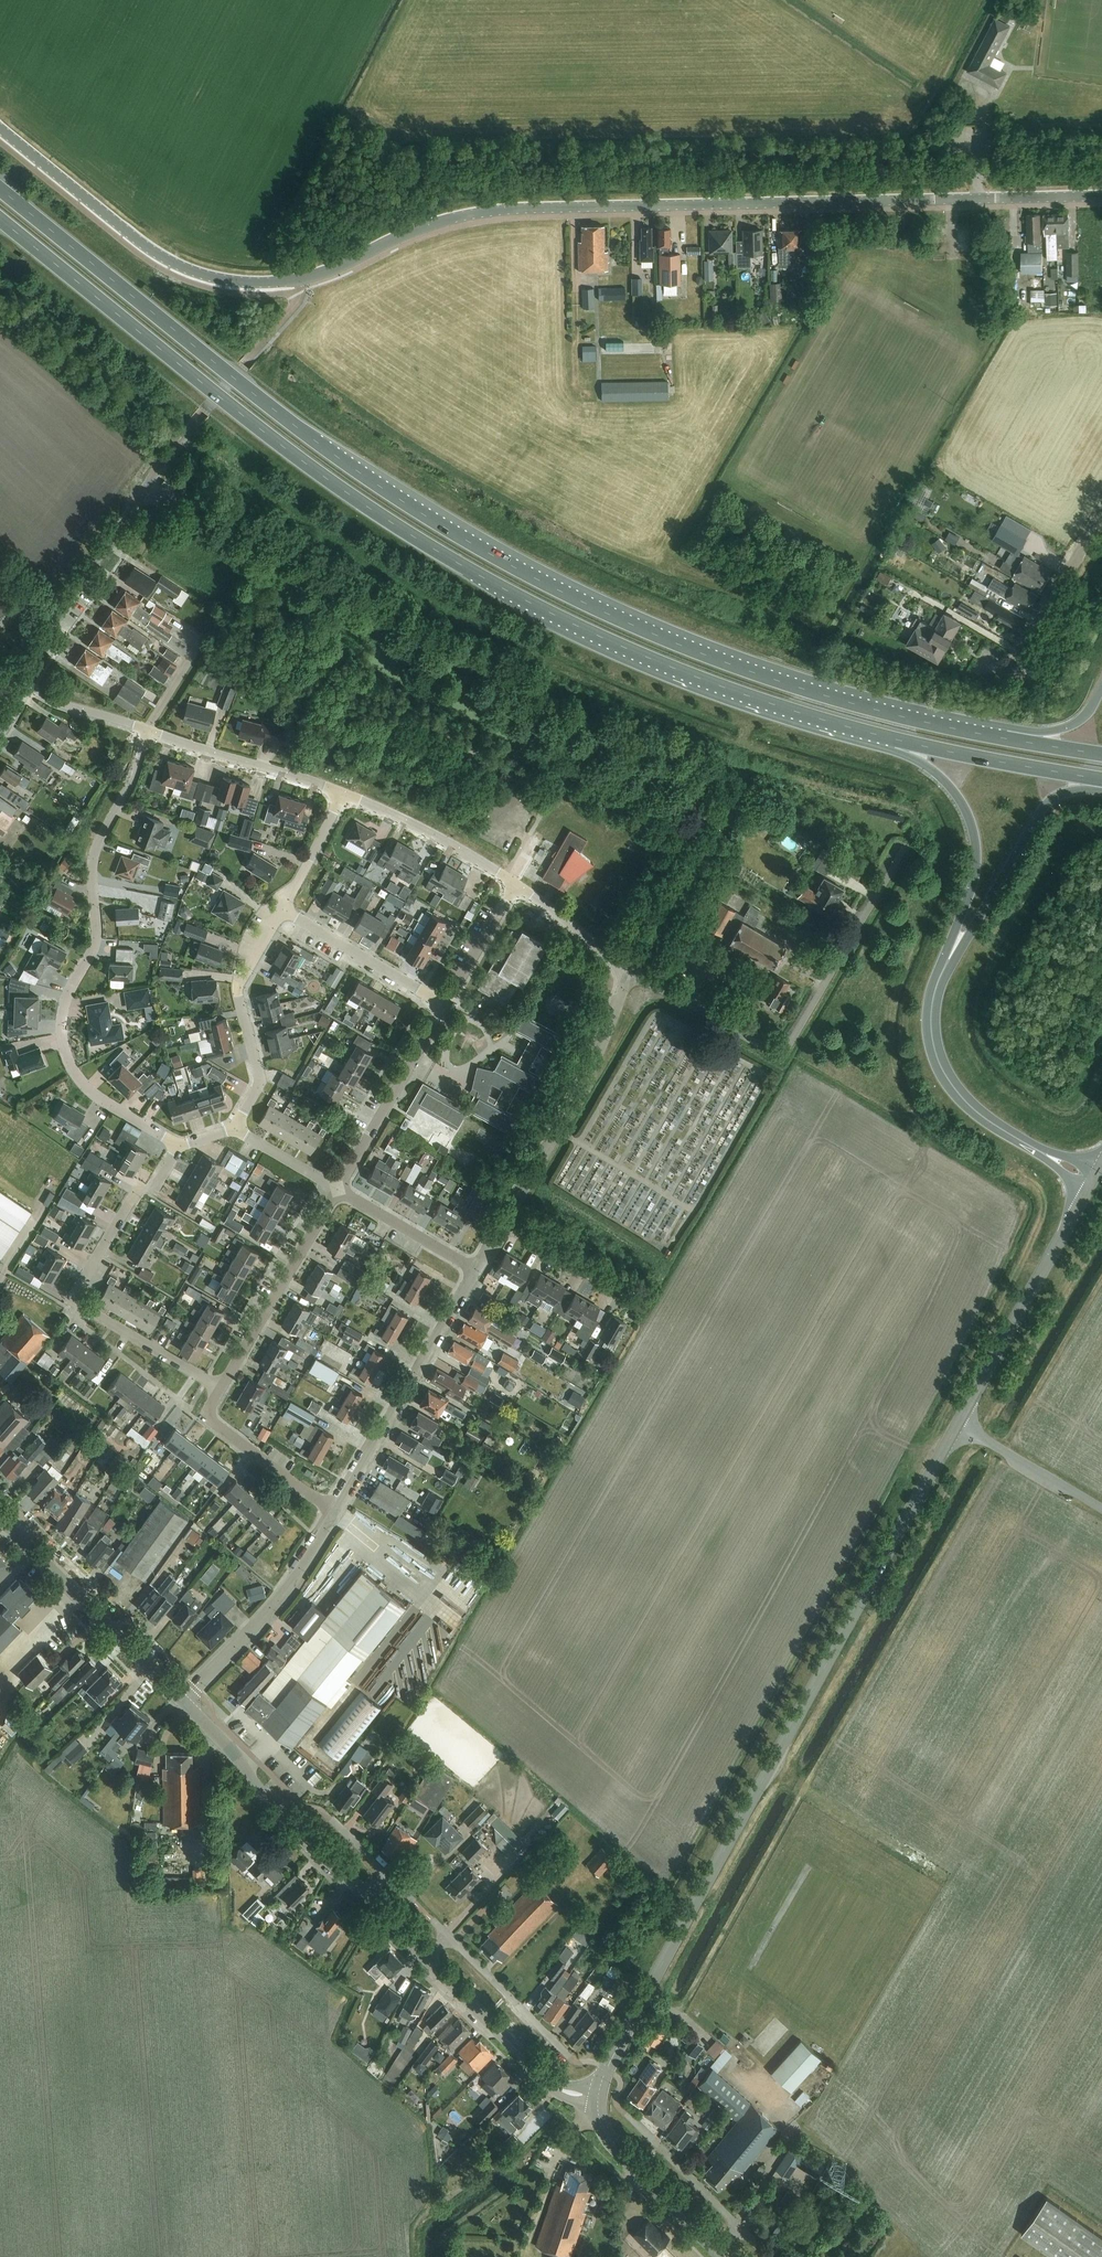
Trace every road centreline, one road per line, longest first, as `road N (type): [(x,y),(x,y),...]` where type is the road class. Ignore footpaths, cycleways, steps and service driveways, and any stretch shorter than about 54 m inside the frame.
road 1 (trunk): [(998,737),(874,710),(709,655),(479,546),(320,446),(0,189)]
road 2 (tertiary): [(596,2096),(1091,1180)]
road 3 (trunk): [(0,218),(283,446),(481,576),(652,659),(828,721)]
road 4 (unclassified): [(303,280),(436,221),(509,208),(1101,195)]
road 5 (residential): [(174,1141),(71,1072),(63,1019),(95,936),(94,853),(146,730)]
road 6 (unclassified): [(629,971),(765,1049),(780,1049),(898,863)]
road 7 (residential): [(218,1386),(79,1303),(138,1188),(158,1186),(174,1141)]
road 8 (trunk): [(828,721),(921,764),(963,803),(975,864),(935,990)]
road 9 (unclassified): [(303,280),(240,282),(171,263),(0,129)]
road 10 (unclassified): [(502,1223),(579,1089),(629,971)]
road 11 (trunk): [(828,721),(1101,778)]
road 12 (unclassified): [(338,1510),(475,1269)]
road 13 (trunk): [(935,990),(1044,803),(1064,792),(1101,790)]
road 14 (trunk): [(1091,1180),(1002,1133),(960,1099),(931,1041),(935,990)]
road 15 (tertiary): [(364,1897),(182,1699)]
road 16 (tertiary): [(182,1699),(0,1518)]
road 17 (unclassified): [(182,1699),(274,1601),(338,1510)]
road 18 (residential): [(233,1127),(256,1072),(238,988),(242,966),(280,908)]
road 19 (residential): [(218,1386),(337,1188)]
road 20 (unclassified): [(25,686),(41,641),(142,489)]
road 21 (tertiary): [(596,2096),(570,2093),(543,2076),(426,1959)]
road 22 (residential): [(337,1188),(445,1003)]
road 23 (residential): [(341,792),(146,730)]
road 24 (tertiary): [(717,2253),(613,2146),(596,2096)]
road 25 (residential): [(515,886),(341,792)]
road 26 (residential): [(338,1510),(206,1419),(218,1386)]
road 27 (residential): [(445,1003),(280,908)]
road 28 (unclassified): [(1009,674),(1101,516)]
road 29 (residential): [(448,1935),(570,2058)]
road 30 (residential): [(645,1308),(502,1223)]
road 31 (residential): [(627,2114),(741,2228)]
road 32 (residential): [(475,1269),(337,1188)]
road 33 (residential): [(629,971),(515,886)]
road 34 (residential): [(445,1003),(515,886)]
road 35 (residential): [(280,908),(341,792)]
road 36 (residential): [(146,730),(25,686)]
road 37 (trunk): [(1101,684),(1060,731),(998,737)]
road 38 (residential): [(337,1188),(233,1127)]

